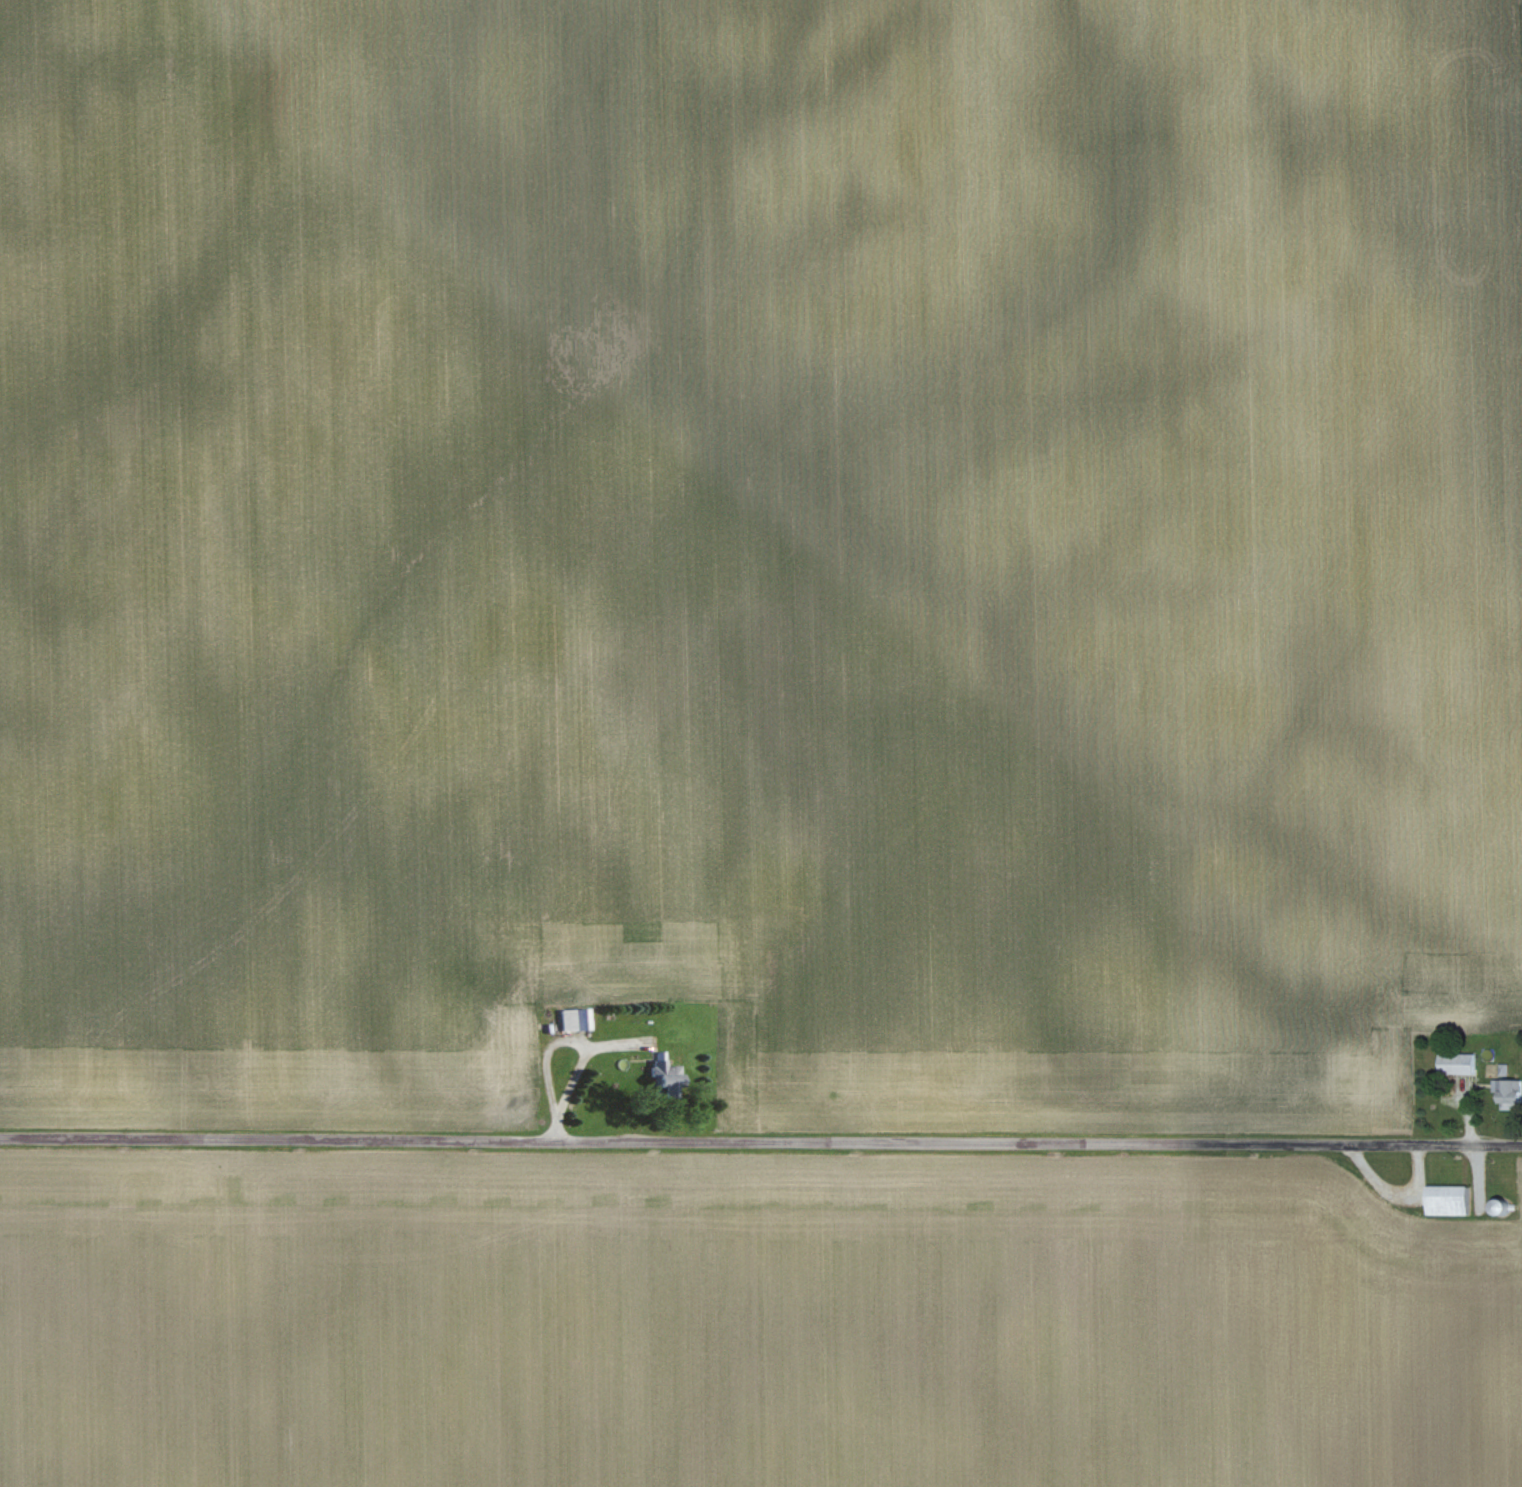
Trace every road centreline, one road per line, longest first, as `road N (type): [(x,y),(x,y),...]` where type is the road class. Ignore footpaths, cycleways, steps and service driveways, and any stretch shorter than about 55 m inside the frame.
road 1 (residential): [(0,1134),(1521,1144)]

